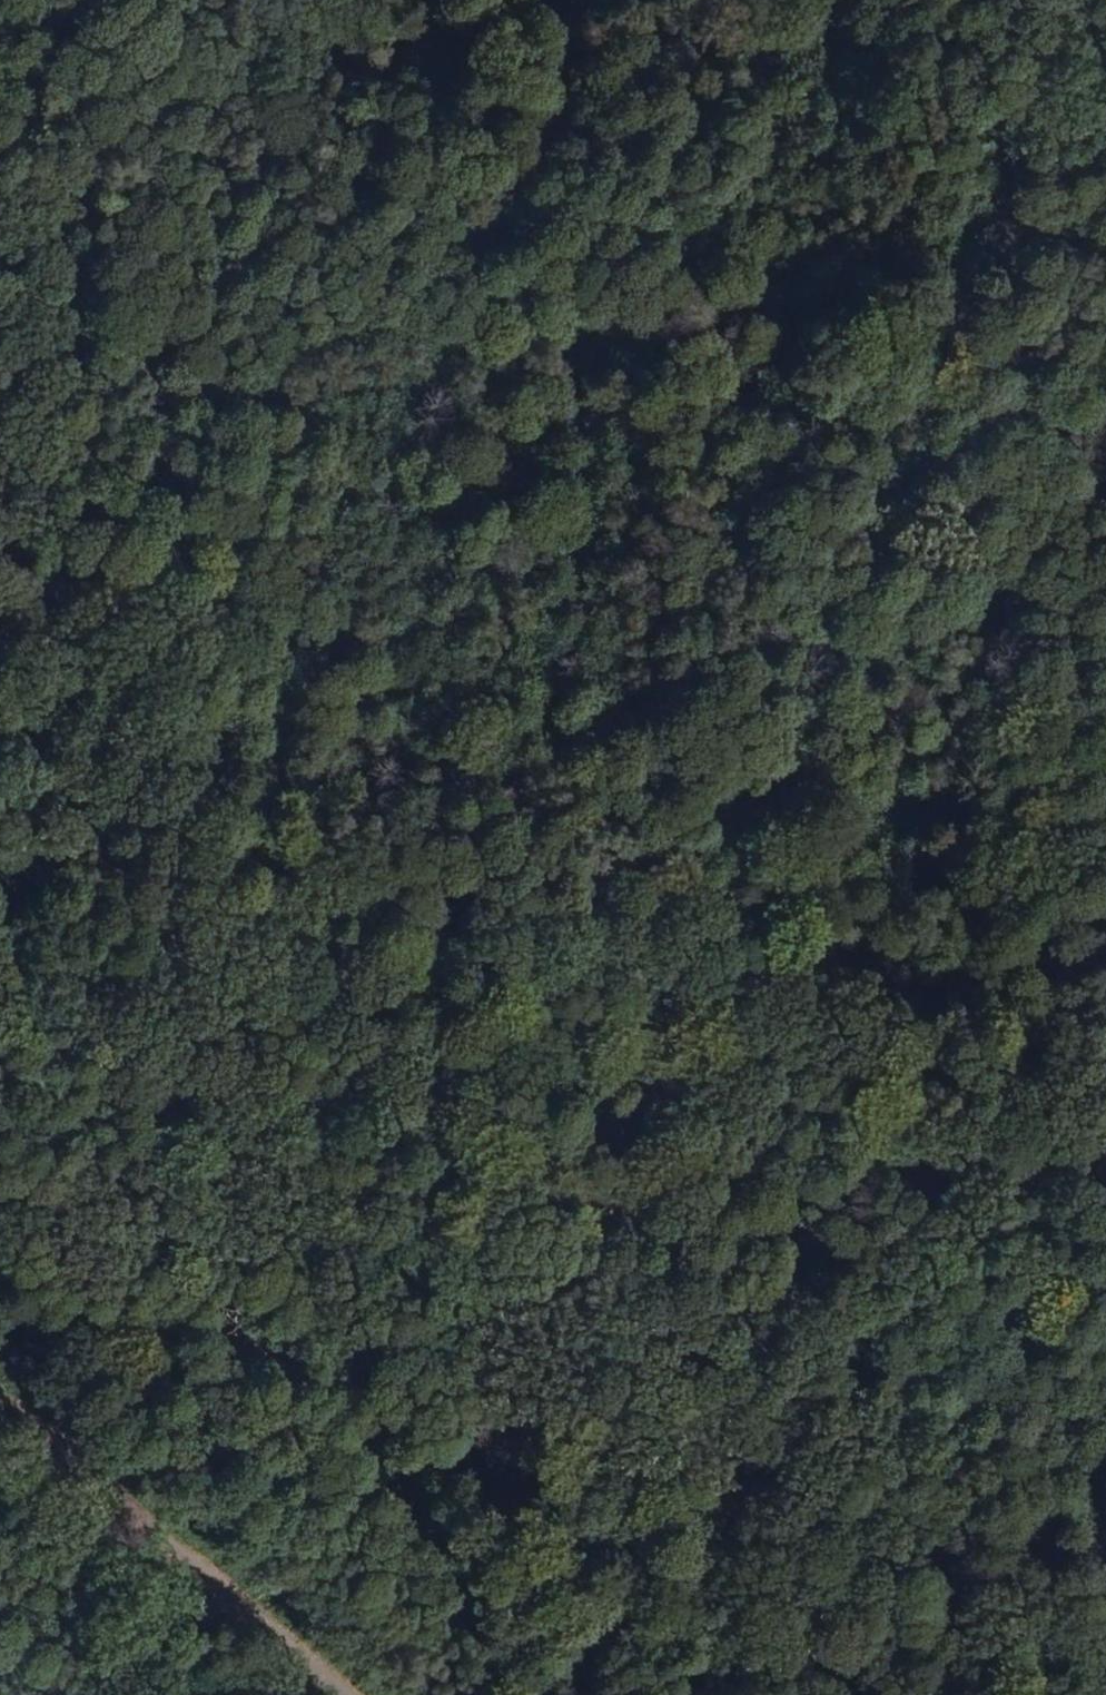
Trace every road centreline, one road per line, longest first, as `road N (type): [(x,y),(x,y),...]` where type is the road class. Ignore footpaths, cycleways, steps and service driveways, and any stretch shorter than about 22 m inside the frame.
road 1 (track): [(1096,0),(791,947),(1105,1278)]
road 2 (track): [(346,1694),(0,1401)]

